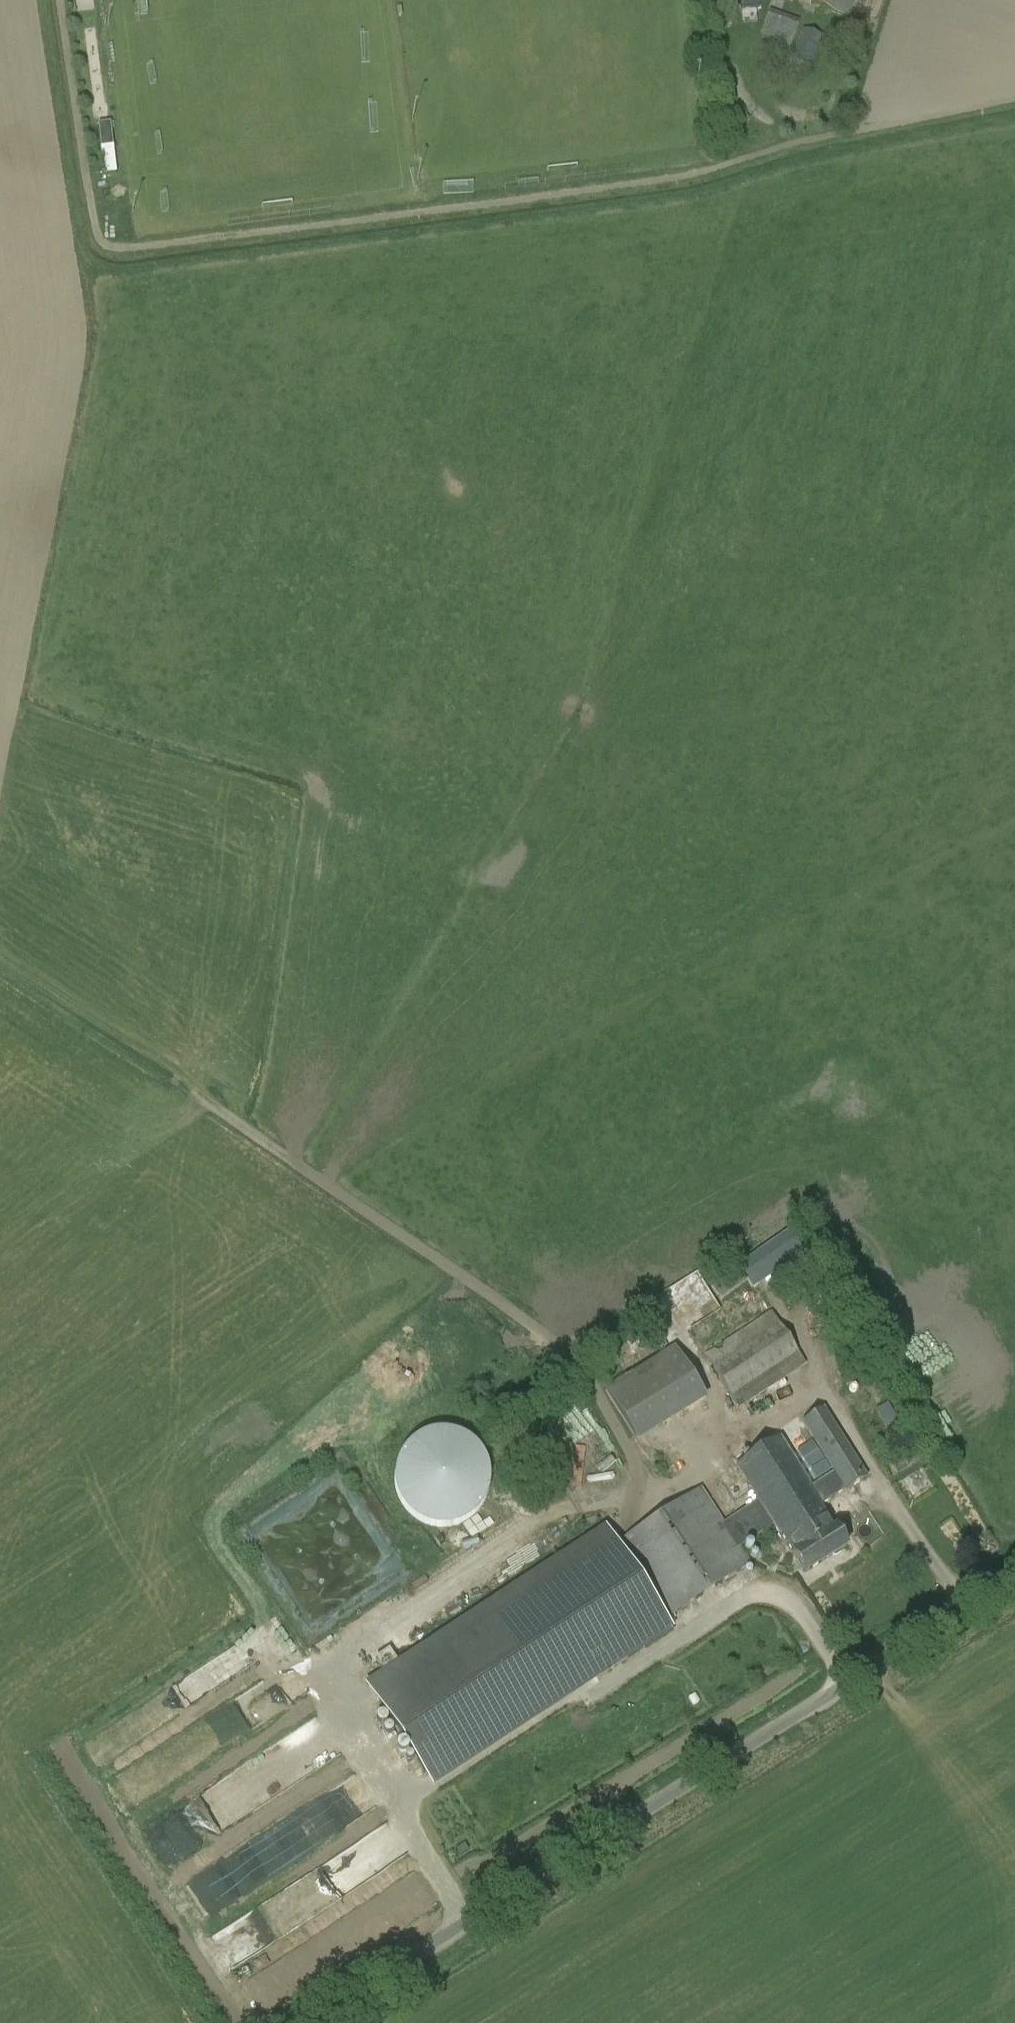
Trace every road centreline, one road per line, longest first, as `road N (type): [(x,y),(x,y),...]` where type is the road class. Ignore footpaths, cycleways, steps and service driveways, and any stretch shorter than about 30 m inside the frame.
road 1 (unclassified): [(305,2022),(1014,1578)]

